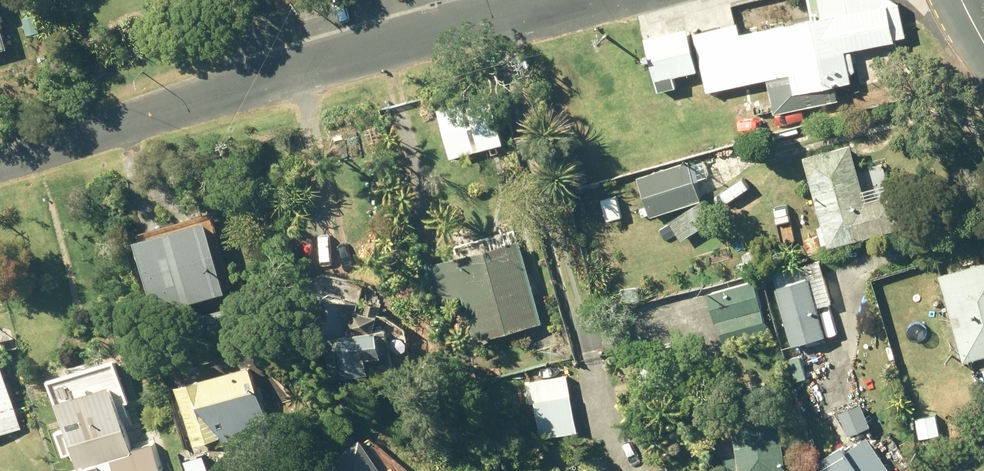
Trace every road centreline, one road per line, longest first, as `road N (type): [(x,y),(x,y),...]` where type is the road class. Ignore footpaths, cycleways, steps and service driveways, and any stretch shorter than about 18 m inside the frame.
road 1 (residential): [(582,0),(0,161)]

